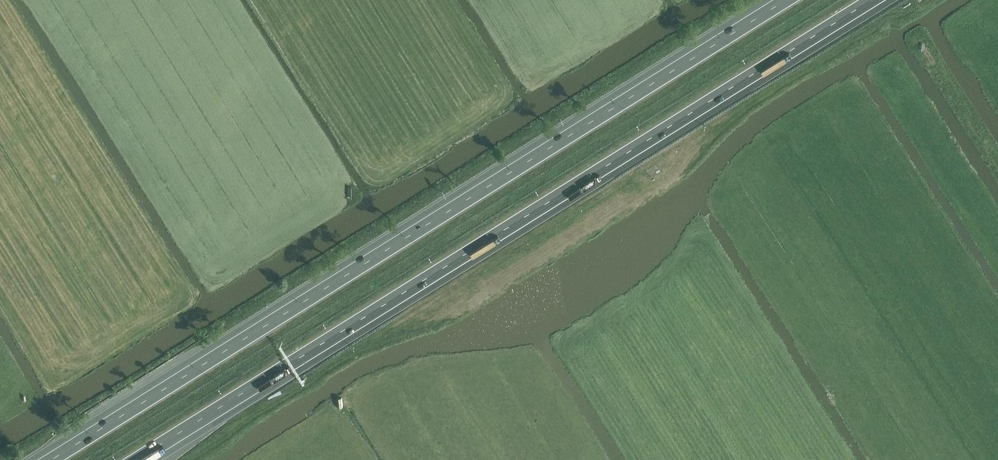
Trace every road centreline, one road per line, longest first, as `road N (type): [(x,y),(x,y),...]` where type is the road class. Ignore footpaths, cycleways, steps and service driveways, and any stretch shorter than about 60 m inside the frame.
road 1 (motorway): [(144,459),(880,0)]
road 2 (motorway): [(787,0),(51,459)]
road 3 (track): [(997,164),(927,52)]

